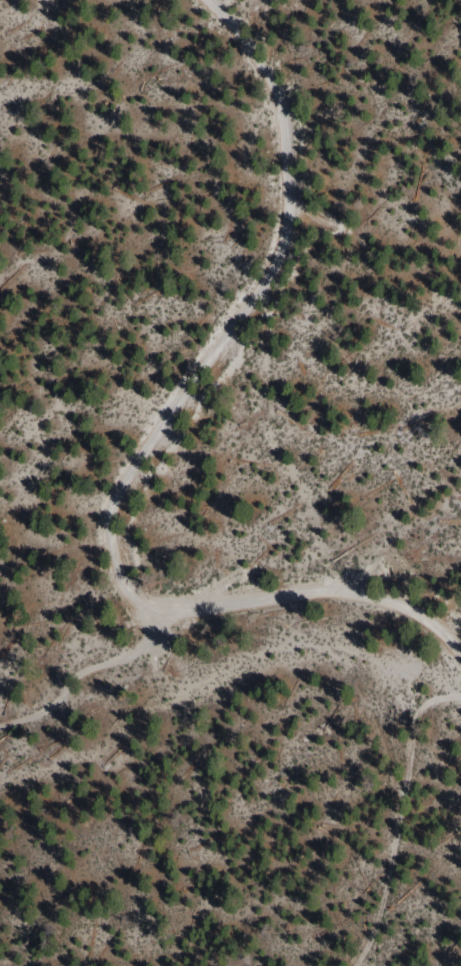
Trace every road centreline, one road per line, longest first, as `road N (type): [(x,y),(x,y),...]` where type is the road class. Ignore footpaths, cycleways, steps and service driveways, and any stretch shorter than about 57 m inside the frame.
road 1 (residential): [(460,652),(412,605),(350,590),(165,600),(134,581),(114,539),(117,502),(271,269),(287,220),(291,174),(277,102),(251,53),(208,0)]
road 2 (track): [(358,965),(392,867),(419,731),(460,702)]
road 3 (track): [(0,725),(120,655),(146,620),(146,593)]

